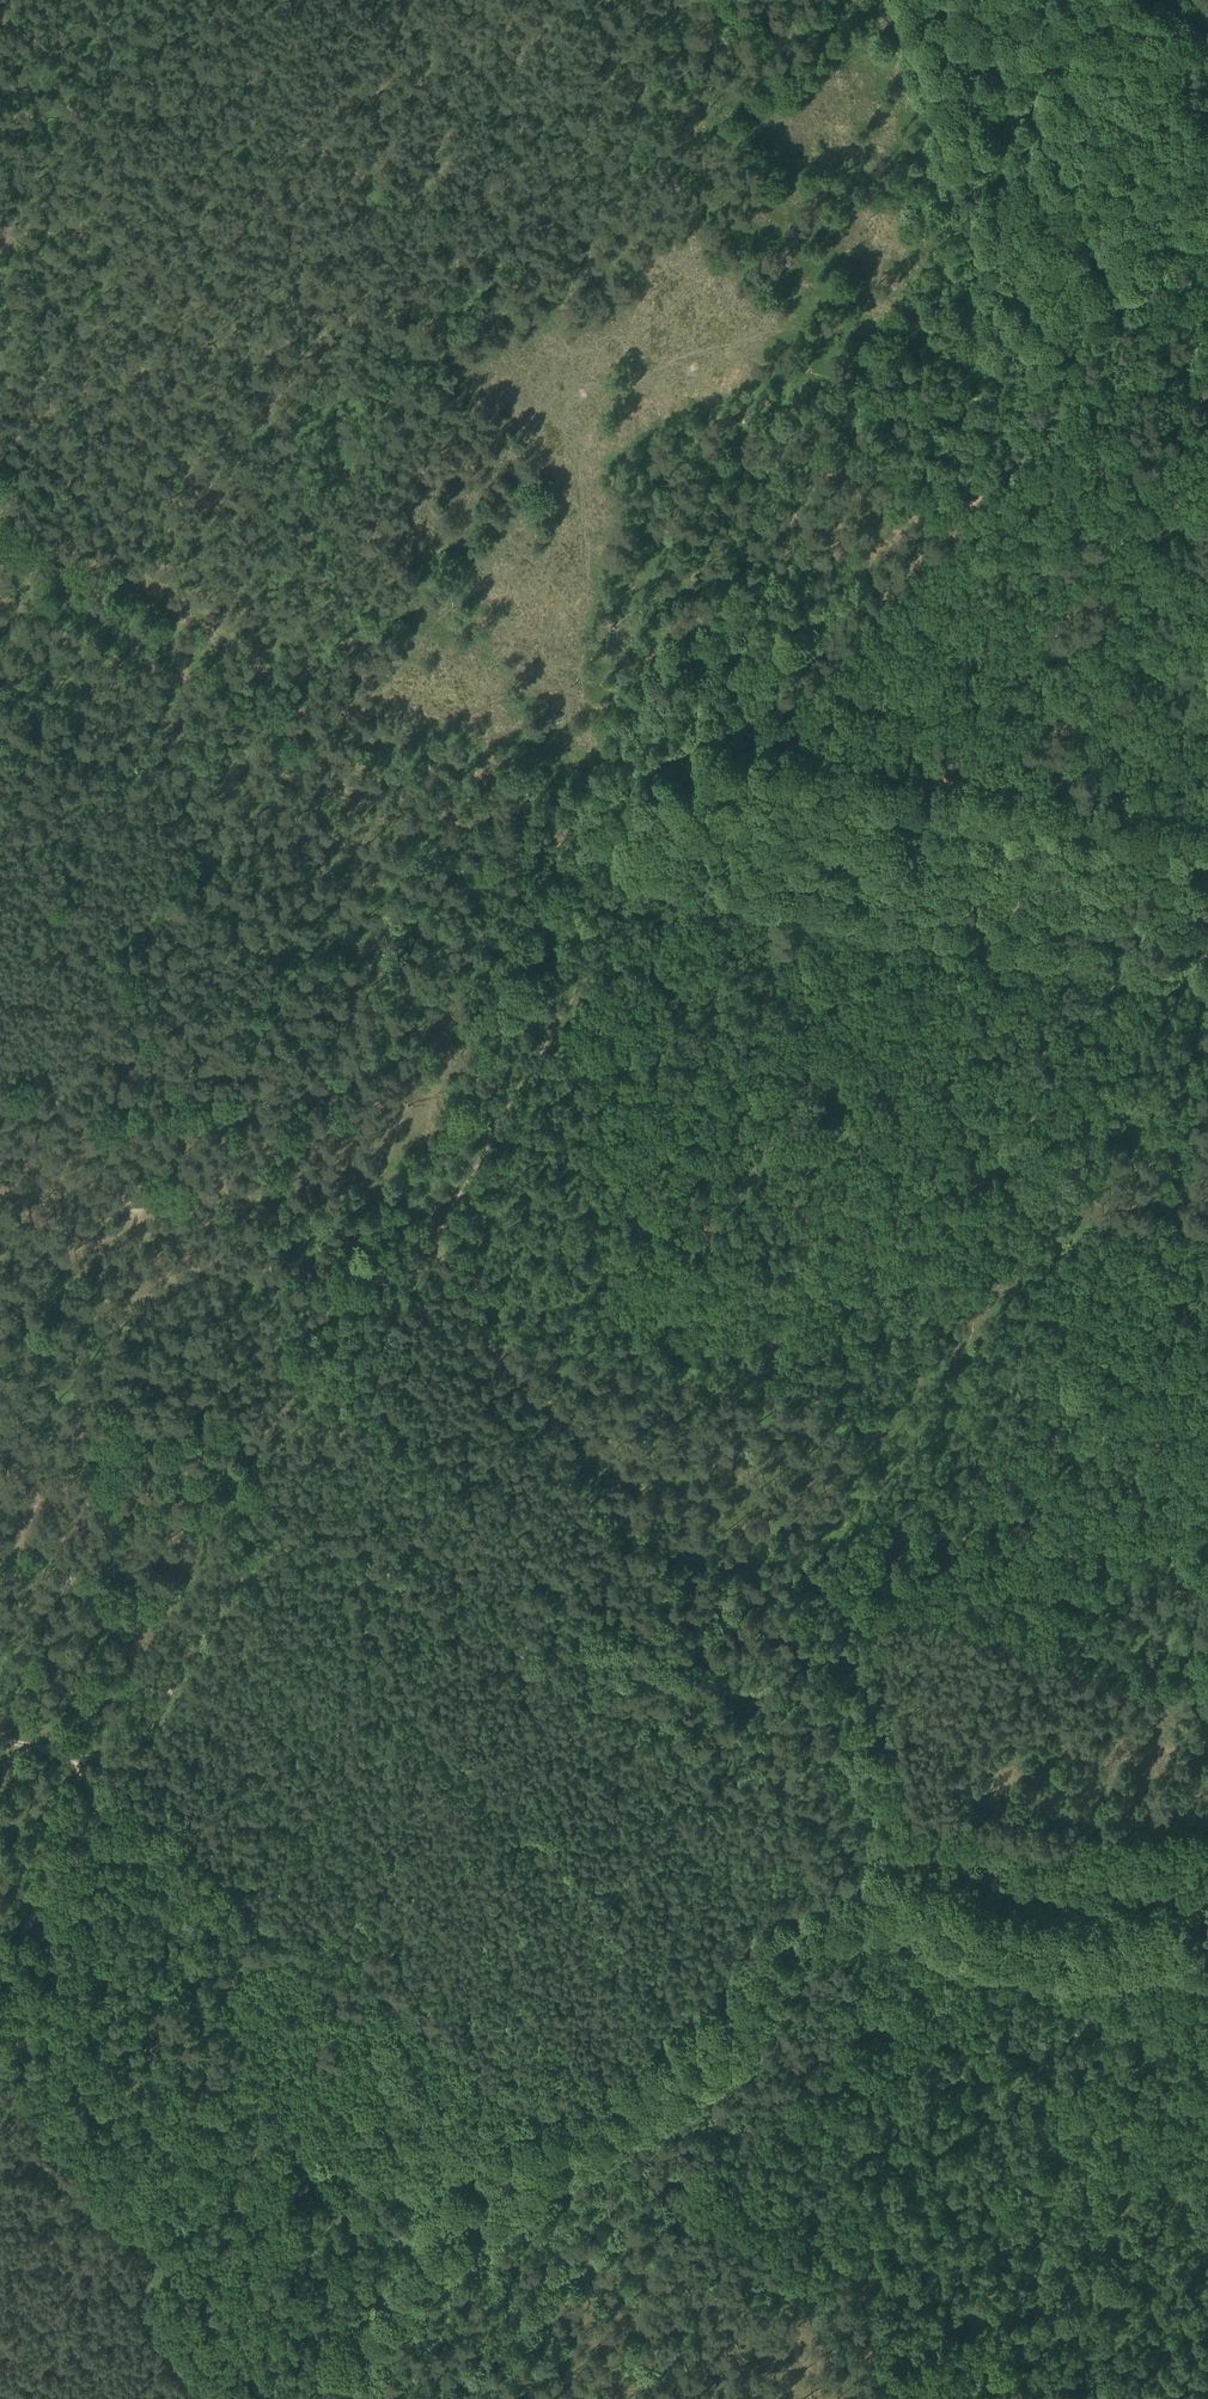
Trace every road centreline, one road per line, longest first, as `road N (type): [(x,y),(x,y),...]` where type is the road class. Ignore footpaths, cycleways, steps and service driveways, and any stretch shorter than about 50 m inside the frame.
road 1 (track): [(1207,1931),(1003,1933),(894,1891),(840,1897),(789,1941),(691,2057),(438,2244),(396,2291),(350,2368)]

